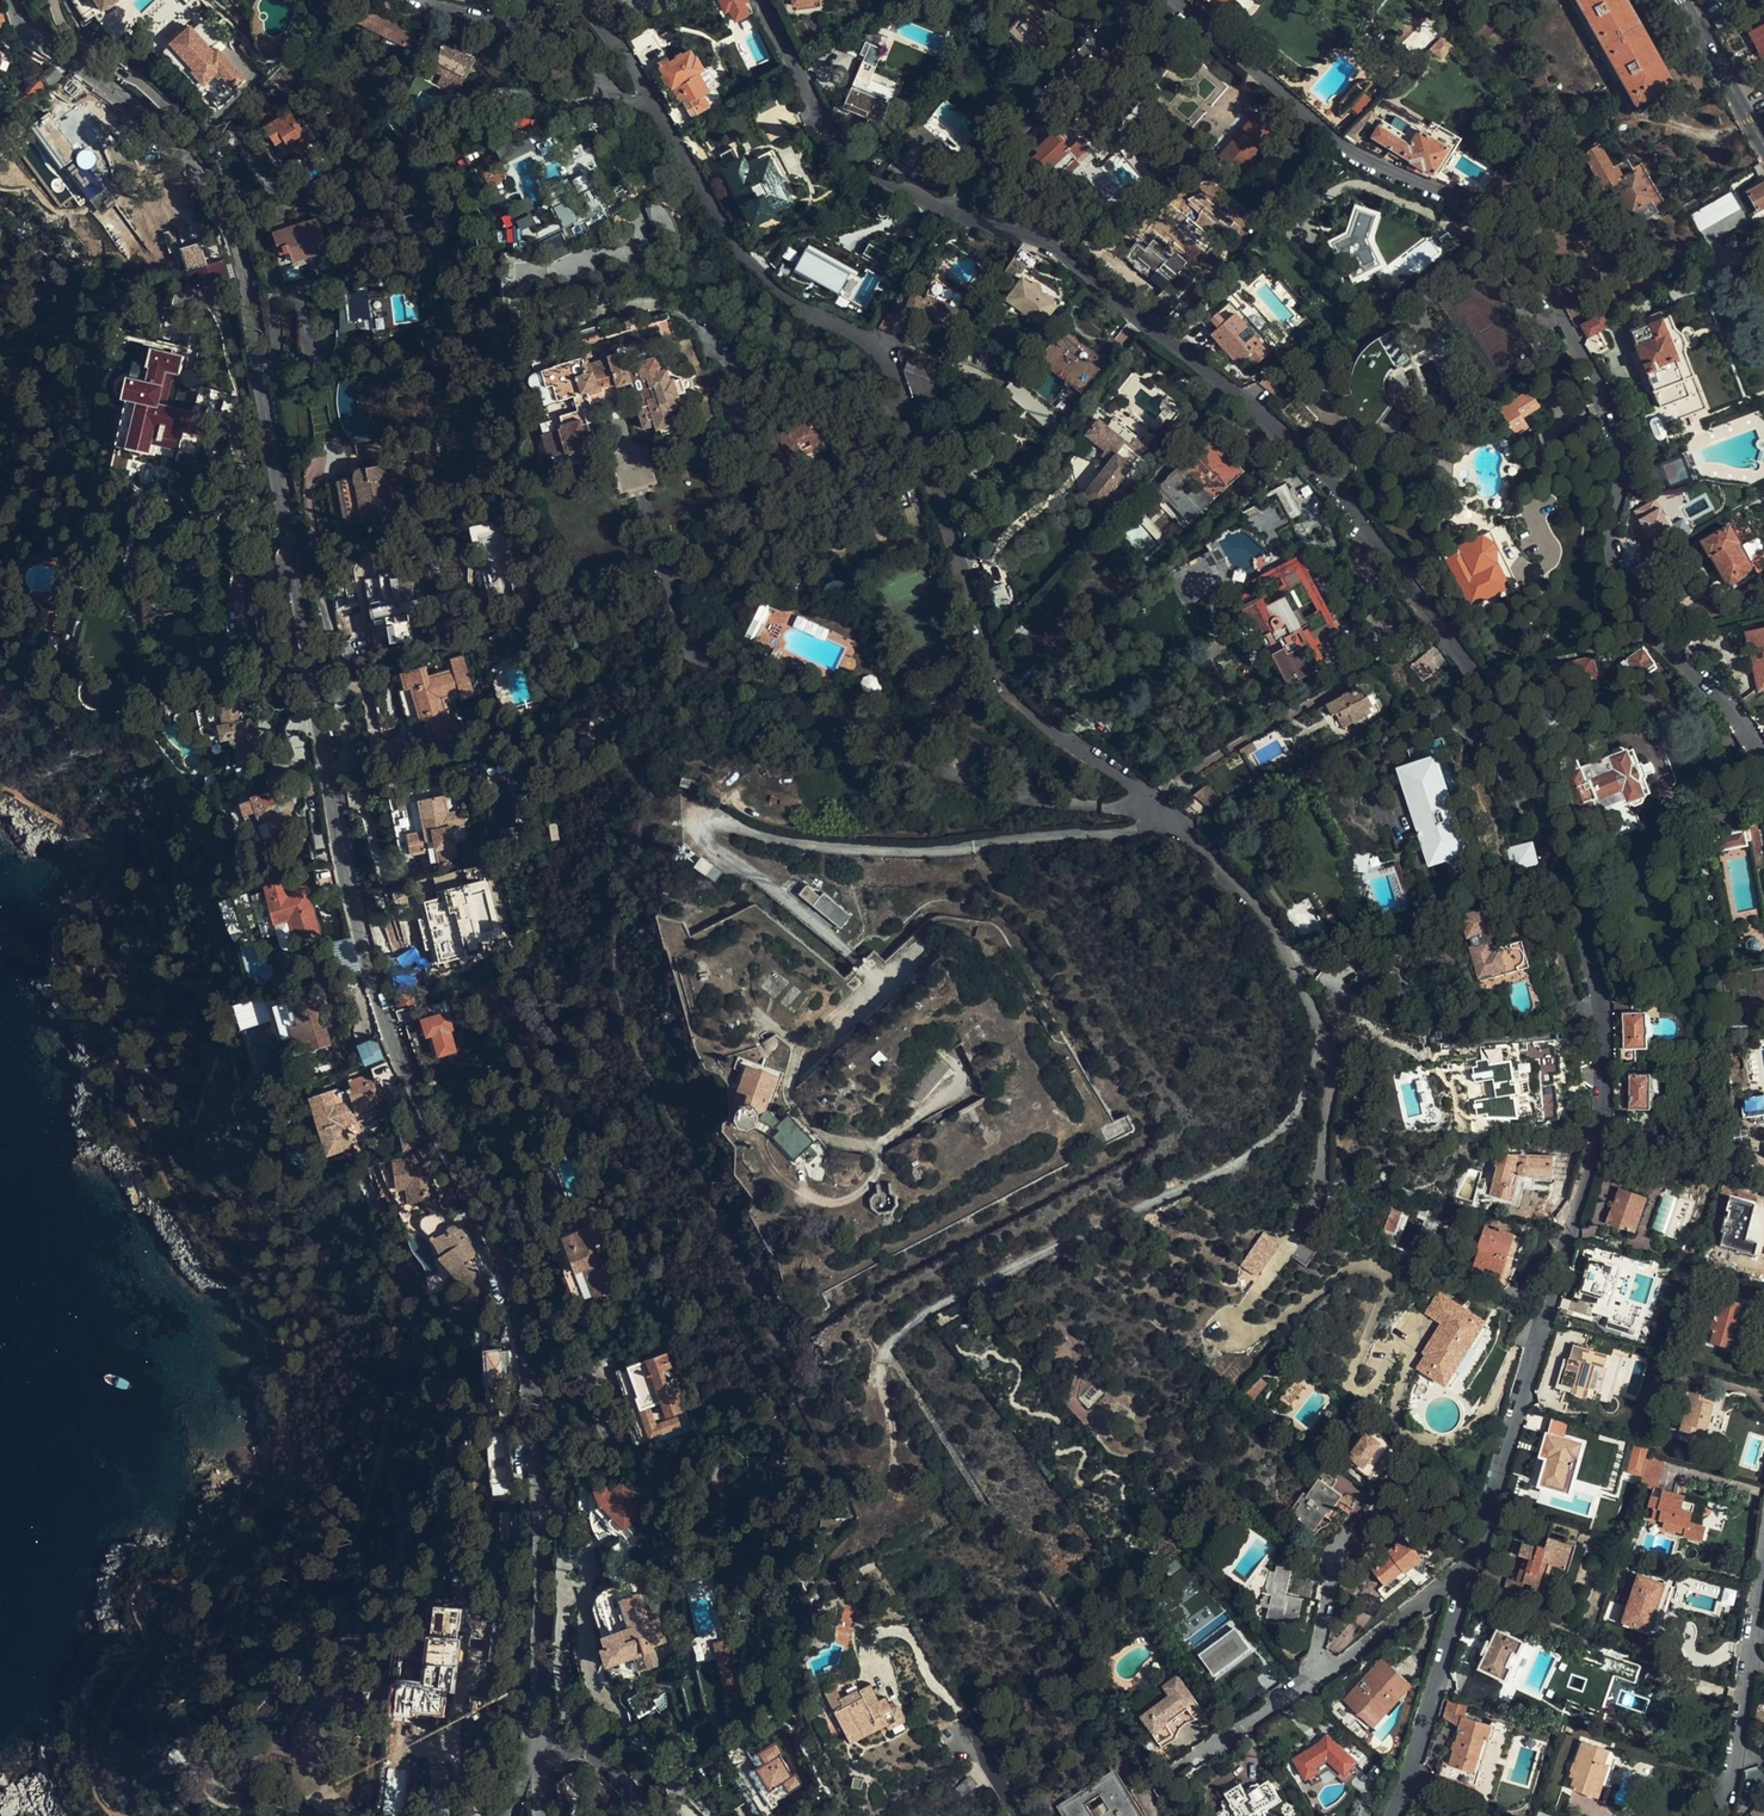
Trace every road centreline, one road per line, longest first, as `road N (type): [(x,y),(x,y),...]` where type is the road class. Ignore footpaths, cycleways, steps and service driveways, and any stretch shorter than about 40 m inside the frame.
road 1 (tertiary): [(14,0),(41,42),(178,150),(230,224),(375,996),(517,1307),(531,1398),(542,1604),(537,1754)]
road 2 (residential): [(945,212),(1057,247),(1279,432),(1337,493),(1478,677),(1524,749),(1550,811),(1598,988),(1602,1118),(1464,1584)]
road 3 (residential): [(583,0),(628,60),(744,257),(773,285),(869,338),(892,364),(1010,691),(1054,737),(1133,781),(1249,901),(1274,933),(1321,1041)]
road 4 (residential): [(1175,0),(1338,145),(1460,202),(1536,272),(1579,346),(1620,455),(1614,538),(1626,593),(1639,619),(1722,699),(1763,760)]
road 5 (track): [(1321,1041),(1298,1107),(1241,1161),(914,1321),(886,1348),(880,1381),(892,1491),(883,1511)]
road 6 (residential): [(1464,1584),(1443,1583),(1366,1645),(1164,1781)]
road 7 (residential): [(759,0),(843,153),(945,212)]
road 8 (residential): [(1128,0),(945,212)]
road 9 (track): [(1185,1815),(1043,1593)]
road 10 (residential): [(1763,1568),(1720,1815)]
road 11 (residential): [(1464,1584),(1393,1815)]
road 12 (tertiary): [(1763,149),(1680,0)]
road 13 (residential): [(652,1815),(604,1762),(537,1754)]

